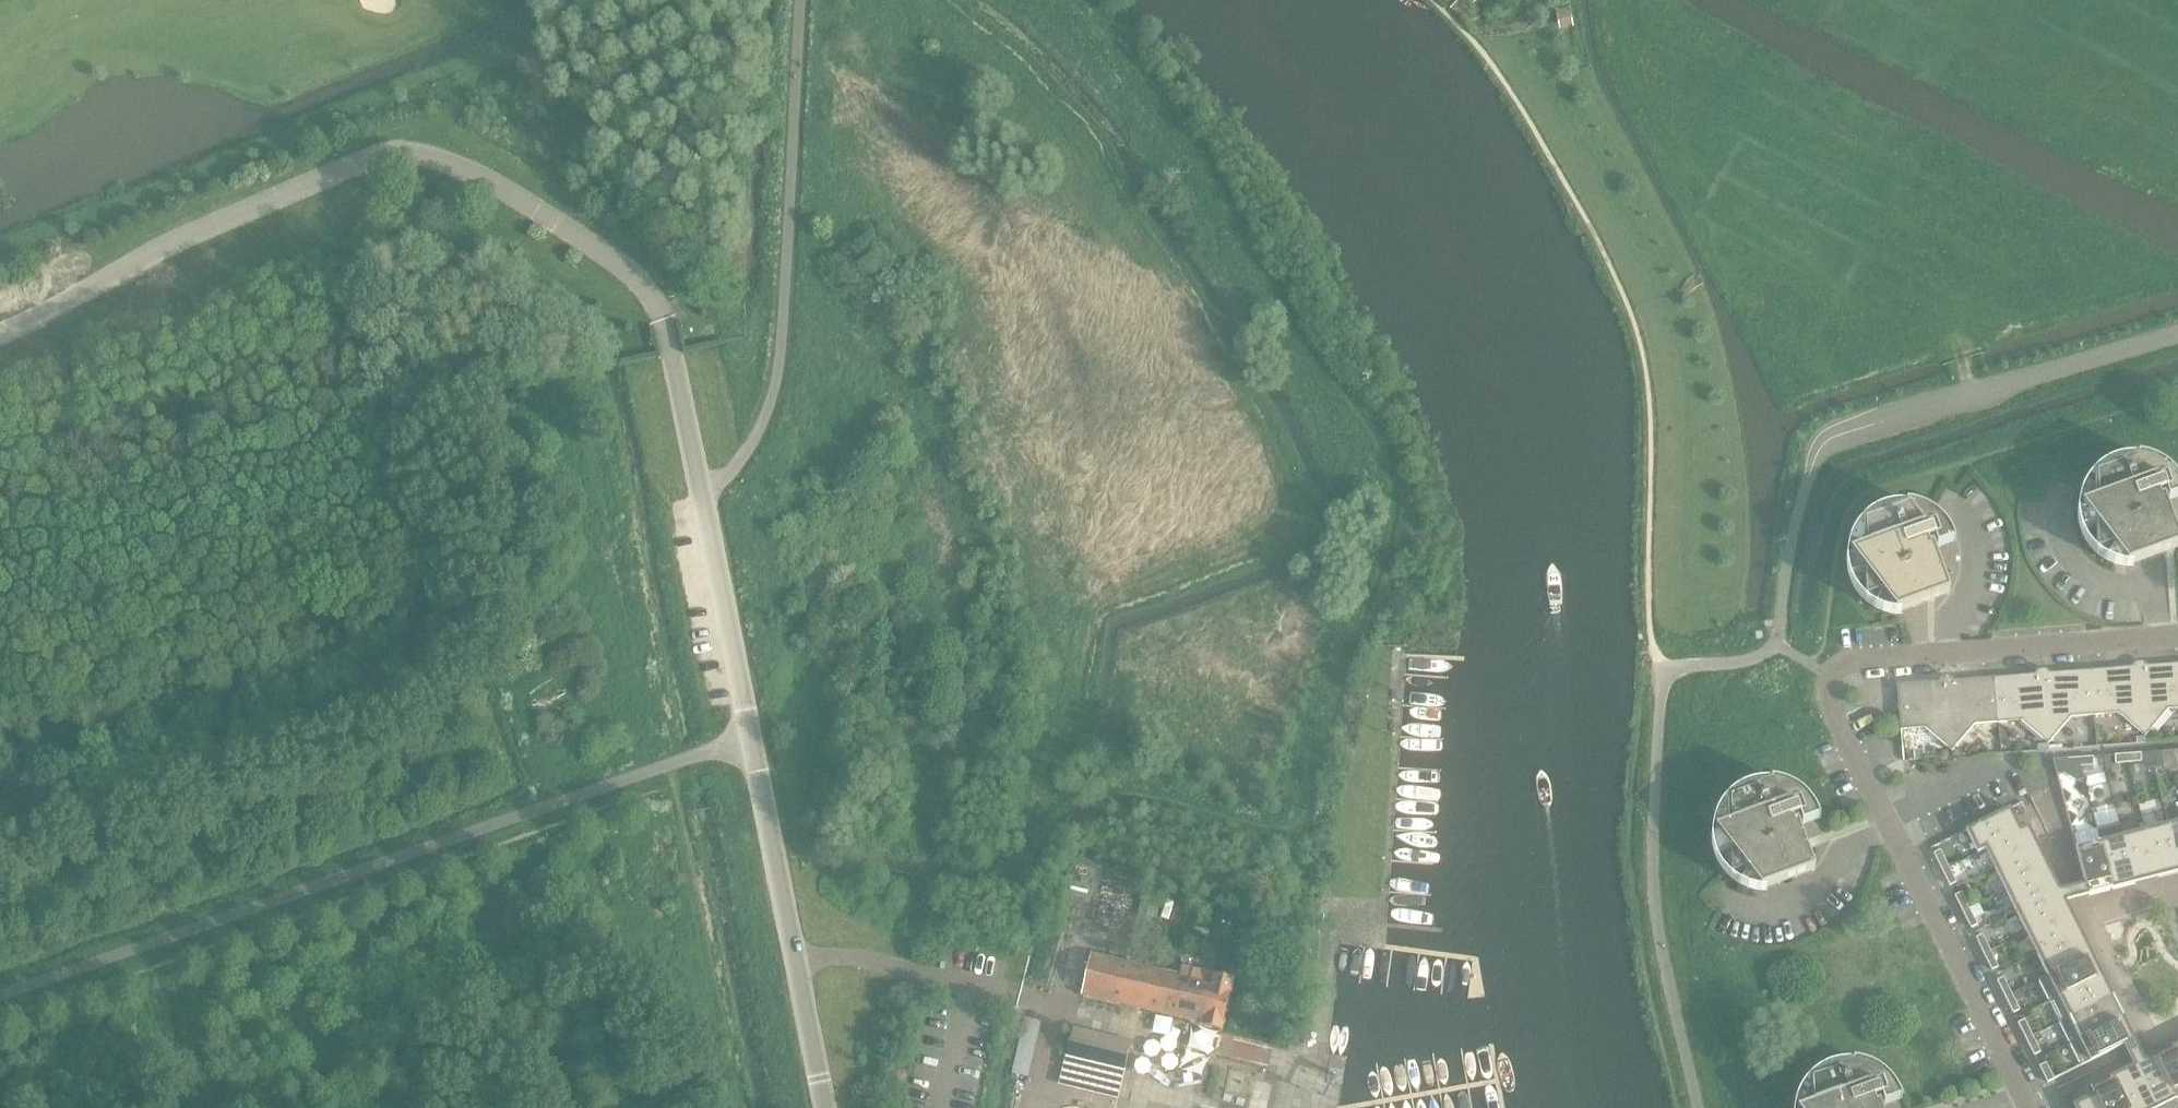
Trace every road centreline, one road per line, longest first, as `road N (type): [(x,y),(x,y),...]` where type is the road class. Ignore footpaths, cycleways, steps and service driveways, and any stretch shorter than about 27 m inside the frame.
road 1 (residential): [(2030,1107),(1826,690),(1831,675),(1858,661),(2177,636)]
road 2 (track): [(753,743),(0,1004)]
road 3 (unclassified): [(826,1107),(707,501)]
road 4 (unclassified): [(1829,441),(2177,333)]

